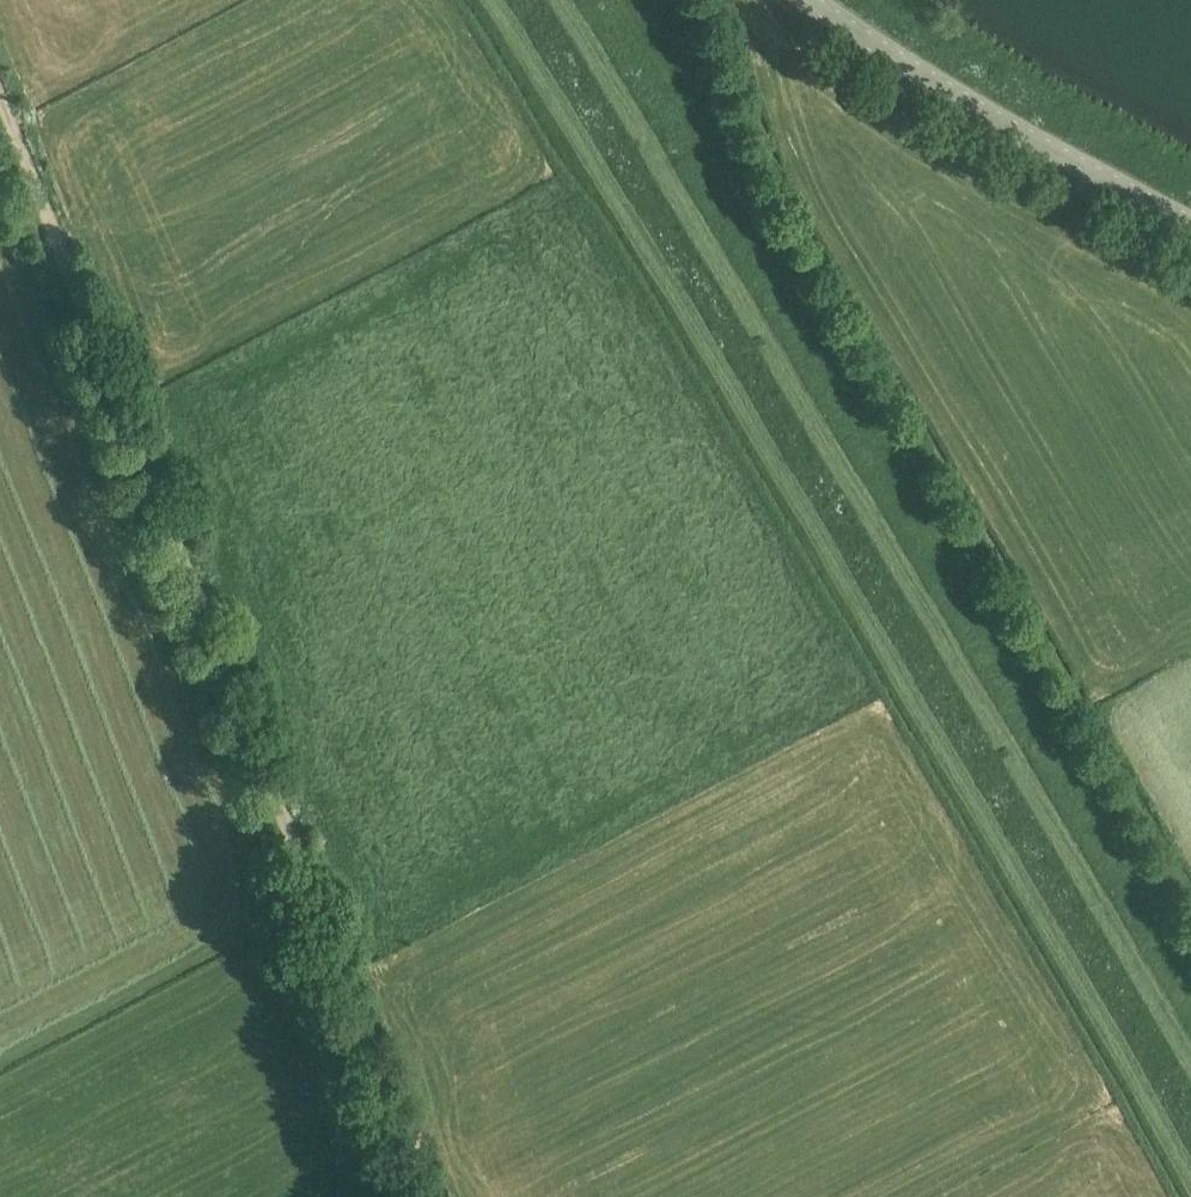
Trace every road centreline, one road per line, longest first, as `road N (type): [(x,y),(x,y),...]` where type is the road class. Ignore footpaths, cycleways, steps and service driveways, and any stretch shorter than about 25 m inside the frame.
road 1 (track): [(571,0),(1190,1052)]
road 2 (track): [(433,1196),(0,100)]
road 3 (tertiary): [(1190,218),(1027,140),(809,0)]

